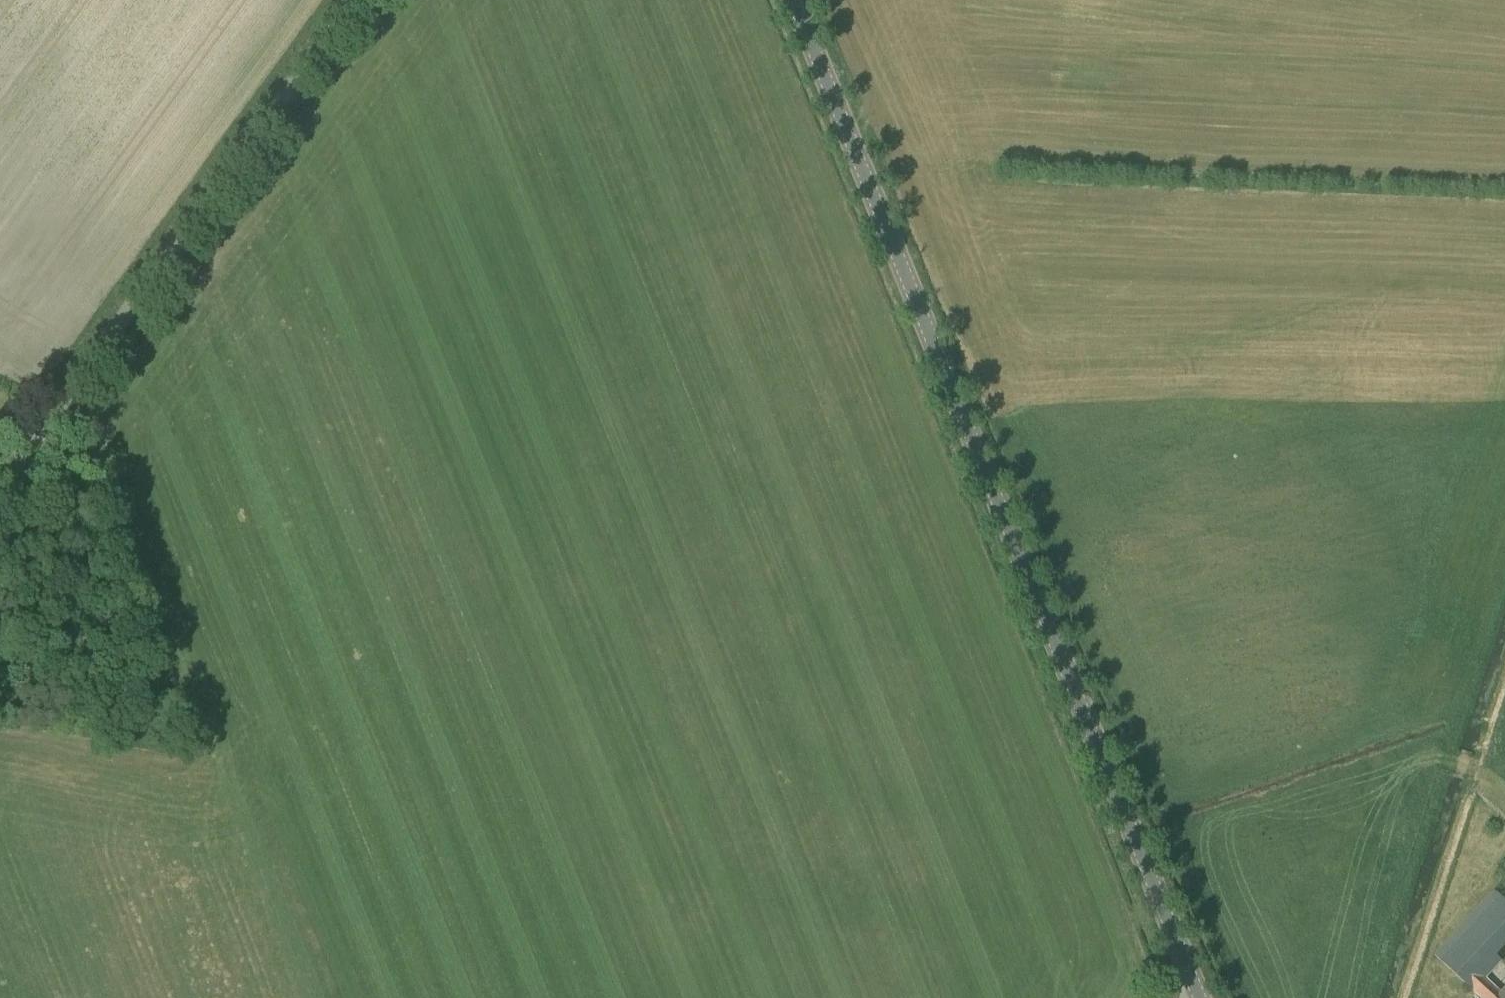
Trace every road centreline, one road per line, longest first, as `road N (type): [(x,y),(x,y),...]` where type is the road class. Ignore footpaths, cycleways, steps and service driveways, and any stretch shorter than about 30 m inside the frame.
road 1 (tertiary): [(1196,987),(792,0)]
road 2 (tertiary): [(0,485),(354,0)]

